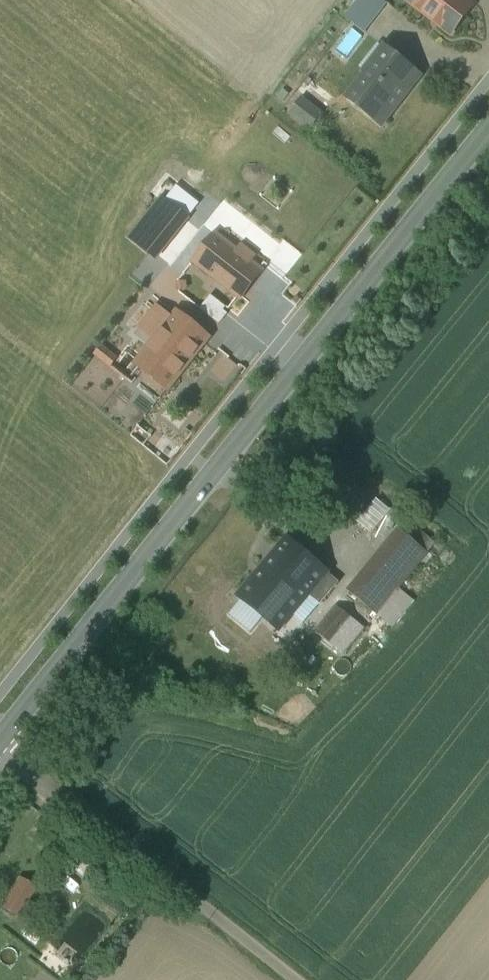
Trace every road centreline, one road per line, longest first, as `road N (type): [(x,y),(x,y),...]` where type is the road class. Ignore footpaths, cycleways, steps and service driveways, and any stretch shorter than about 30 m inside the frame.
road 1 (tertiary): [(0,747),(488,134)]

